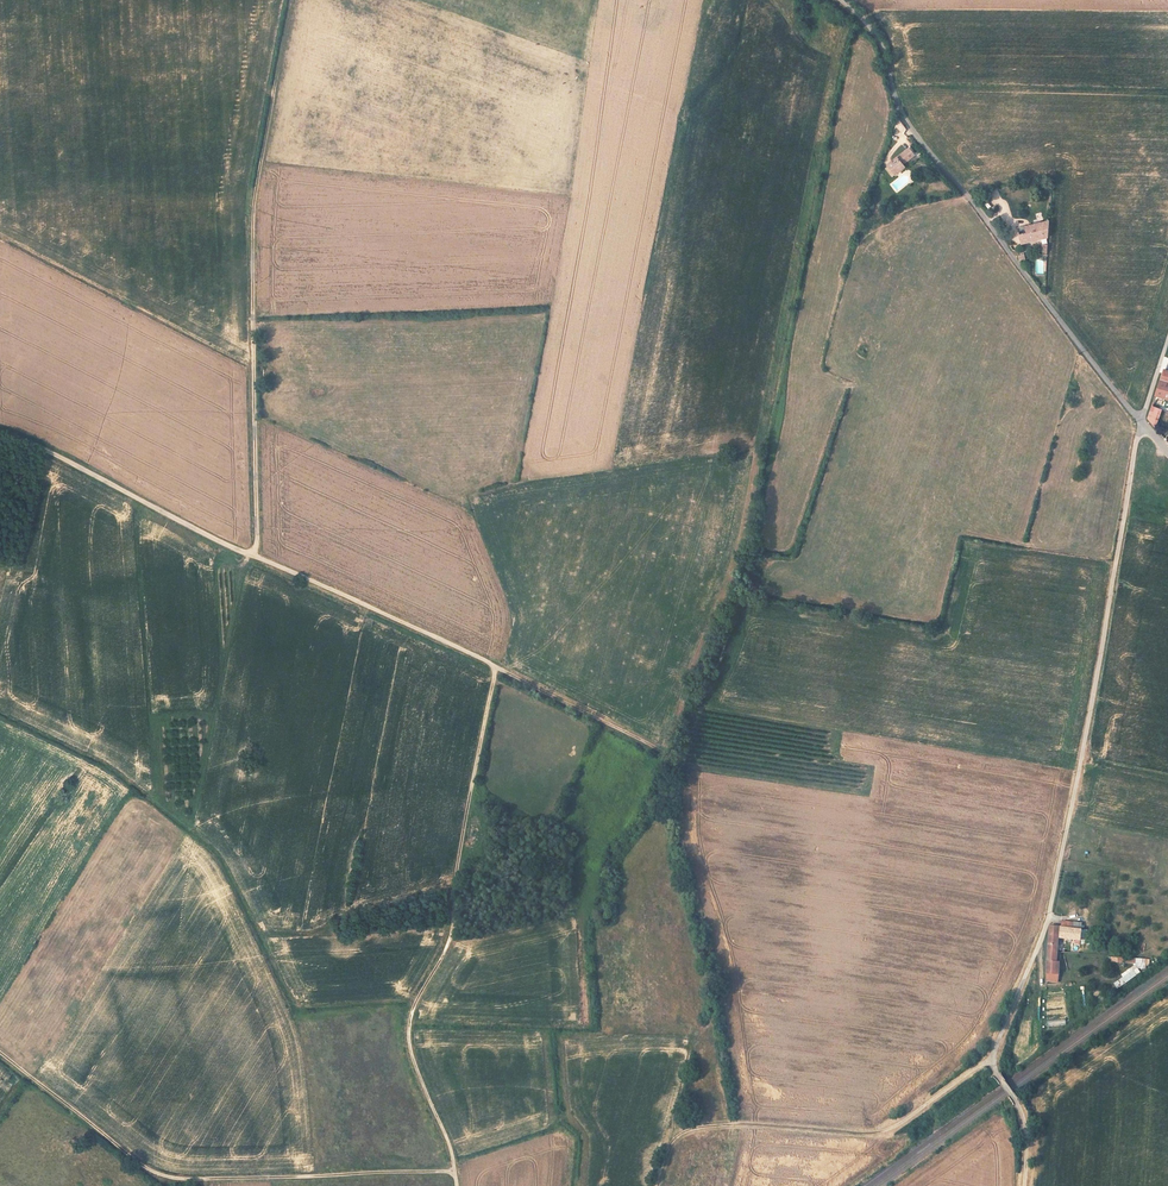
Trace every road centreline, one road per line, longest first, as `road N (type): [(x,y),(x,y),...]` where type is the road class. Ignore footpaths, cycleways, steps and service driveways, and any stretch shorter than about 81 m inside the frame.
road 1 (unclassified): [(990,1060),(1048,915),(1140,421)]
road 2 (track): [(253,556),(253,210),(290,0)]
road 3 (track): [(495,667),(0,432)]
road 4 (track): [(453,1172),(409,1026),(452,932),(495,667)]
road 5 (unclassified): [(841,0),(873,30),(920,141),(1140,421)]
road 6 (track): [(0,1052),(163,1176),(453,1172)]
road 7 (track): [(990,1060),(888,1130),(694,1129),(670,1145),(656,1185)]
road 8 (track): [(664,753),(495,667)]
road 9 (track): [(680,1135),(674,1122),(690,1043),(715,1009)]

